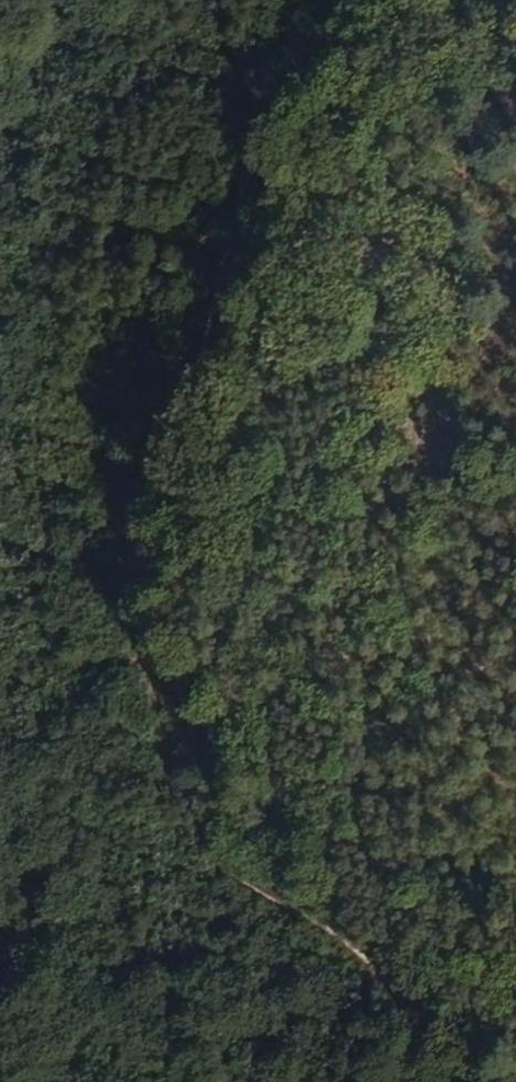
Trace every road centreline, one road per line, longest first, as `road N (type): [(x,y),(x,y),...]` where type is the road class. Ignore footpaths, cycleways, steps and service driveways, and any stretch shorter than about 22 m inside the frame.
road 1 (track): [(515,130),(397,0)]

